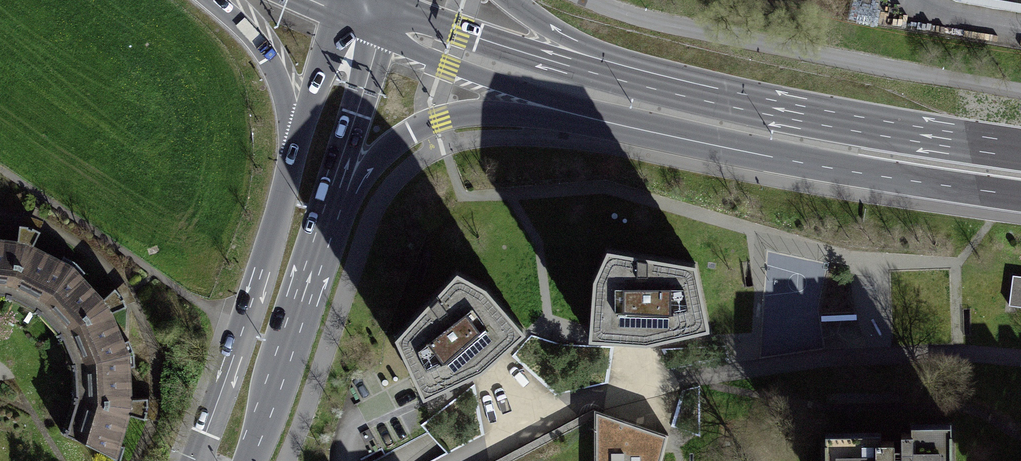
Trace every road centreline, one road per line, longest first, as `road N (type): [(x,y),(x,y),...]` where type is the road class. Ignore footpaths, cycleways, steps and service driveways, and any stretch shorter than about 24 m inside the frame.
road 1 (primary): [(1020,155),(824,124),(604,76),(389,3)]
road 2 (primary): [(327,231),(369,165),(410,130),(476,113),(513,112),(724,155),(823,165)]
road 3 (primary): [(1020,140),(626,57),(559,34),(512,0)]
road 4 (primary): [(380,33),(450,68),(536,94),(823,165)]
road 5 (primary): [(297,144),(201,460)]
road 6 (primary): [(246,460),(327,231)]
road 7 (primary): [(327,231),(331,186),(380,33)]
road 8 (primary): [(823,165),(1020,193)]
road 9 (trunk): [(211,0),(274,70),(297,144)]
road 10 (primary): [(342,13),(297,144)]

